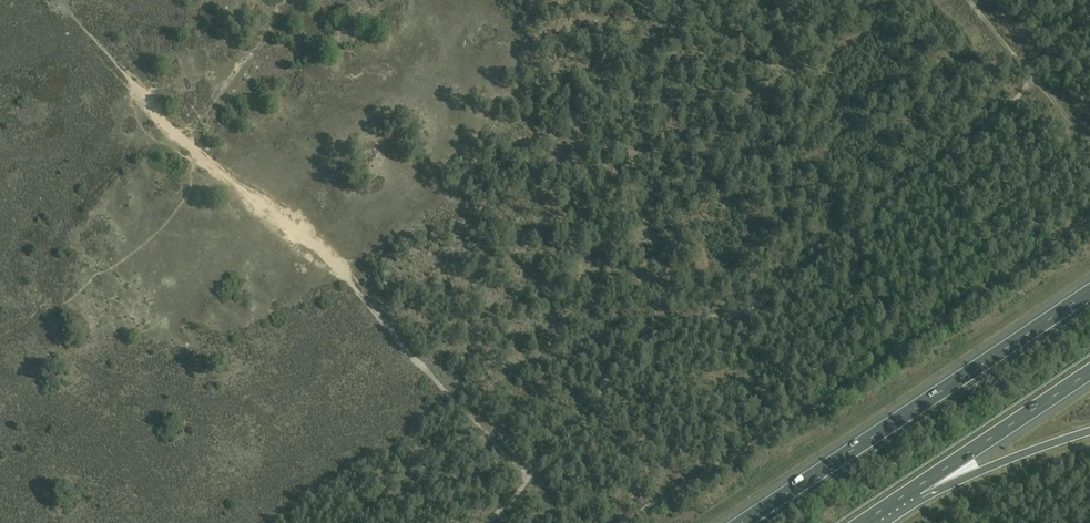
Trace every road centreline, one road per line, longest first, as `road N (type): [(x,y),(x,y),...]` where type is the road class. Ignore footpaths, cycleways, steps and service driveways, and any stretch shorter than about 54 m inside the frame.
road 1 (track): [(1089,18),(980,130),(778,290),(733,316),(683,318),(632,343),(487,522)]
road 2 (track): [(619,522),(840,390),(1089,214)]
road 3 (motorway): [(1089,292),(740,522)]
road 4 (motorway): [(860,522),(1089,369)]
road 5 (motorway): [(882,522),(982,470),(1089,430)]
road 6 (track): [(1089,142),(968,0)]

